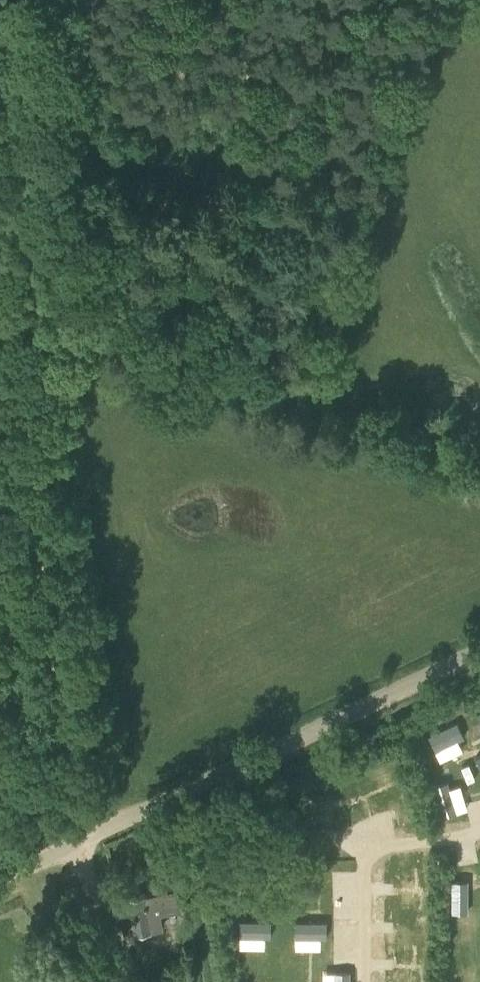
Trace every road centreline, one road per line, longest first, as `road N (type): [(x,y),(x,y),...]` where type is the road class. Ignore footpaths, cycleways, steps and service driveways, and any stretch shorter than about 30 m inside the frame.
road 1 (track): [(0,331),(98,913)]
road 2 (unclassified): [(0,882),(479,651)]

